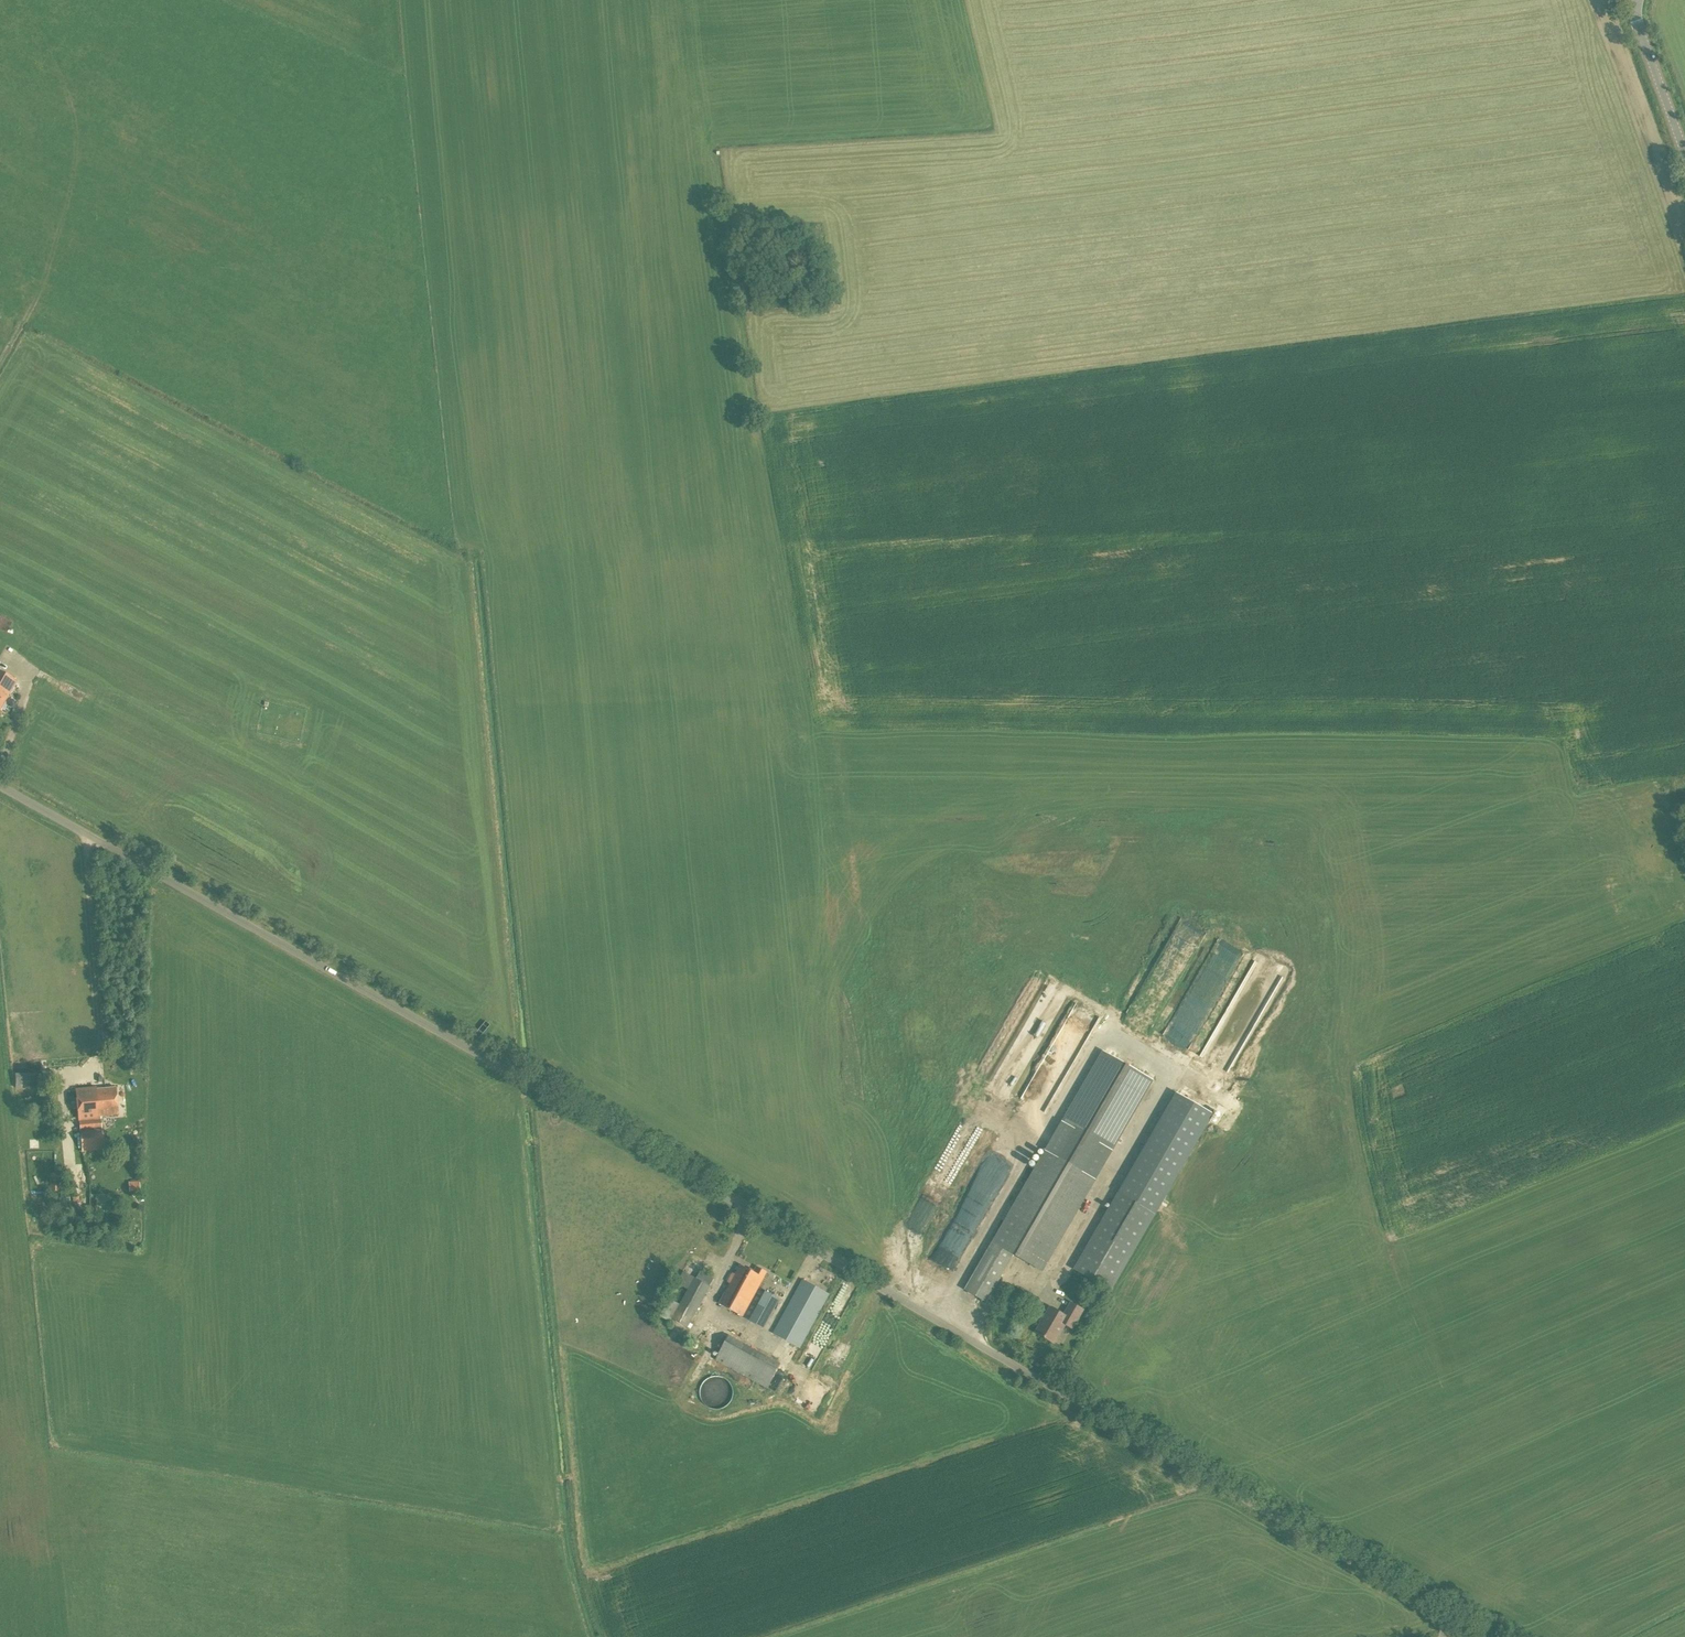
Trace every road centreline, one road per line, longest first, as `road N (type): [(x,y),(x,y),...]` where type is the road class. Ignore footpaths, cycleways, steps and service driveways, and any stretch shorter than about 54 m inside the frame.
road 1 (unclassified): [(1465,1626),(0,781)]
road 2 (tertiary): [(1684,155),(1635,16),(1637,0)]

